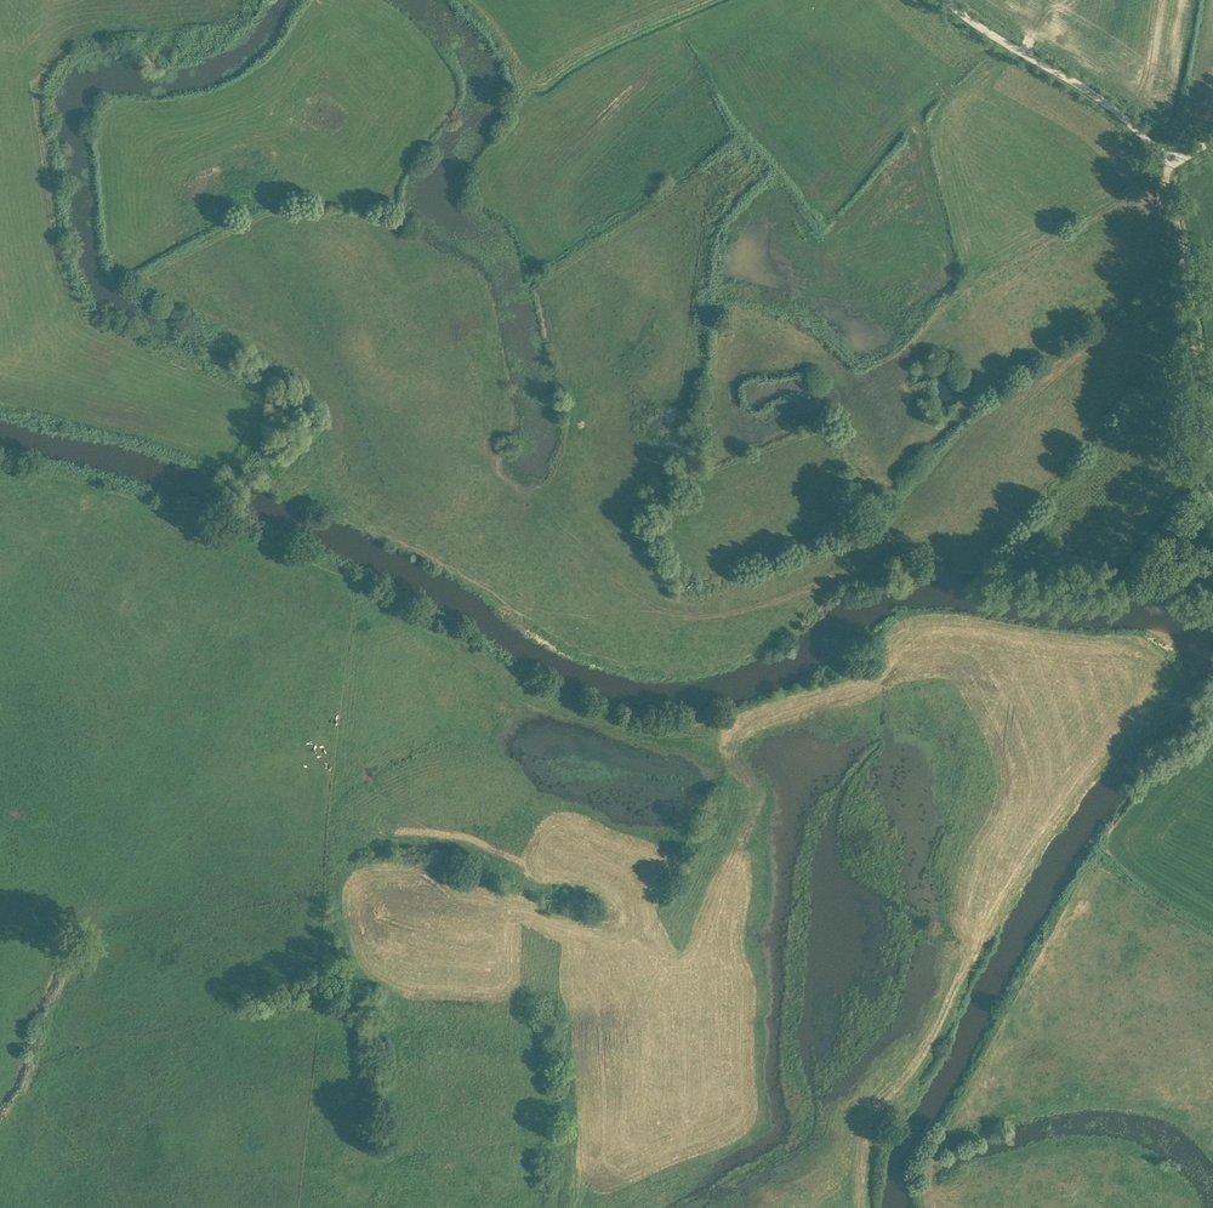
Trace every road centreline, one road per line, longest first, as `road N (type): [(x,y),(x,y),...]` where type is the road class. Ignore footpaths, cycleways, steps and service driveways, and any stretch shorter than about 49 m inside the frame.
road 1 (track): [(1212,501),(1202,469),(1191,303),(1167,159)]
road 2 (unclassified): [(1212,140),(1167,159),(1091,93),(946,0)]

